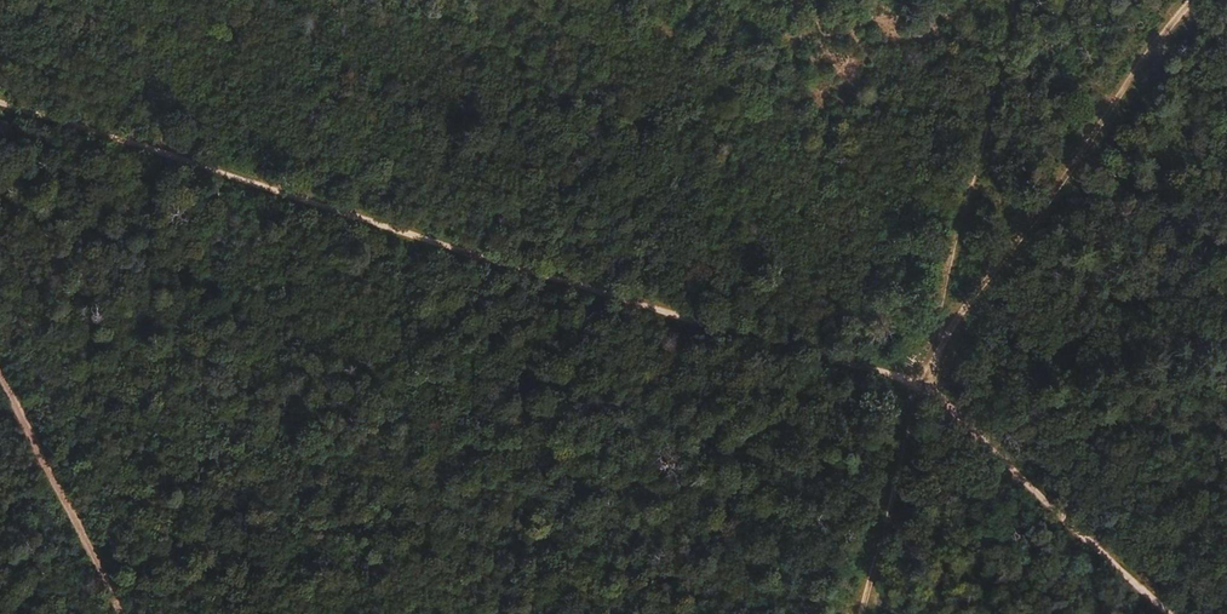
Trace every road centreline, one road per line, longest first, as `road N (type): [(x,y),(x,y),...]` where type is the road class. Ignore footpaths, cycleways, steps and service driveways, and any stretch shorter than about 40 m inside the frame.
road 1 (track): [(917,391),(887,375),(0,101)]
road 2 (track): [(1193,0),(917,391)]
road 3 (track): [(1019,0),(917,391)]
road 4 (track): [(1165,613),(917,391)]
road 5 (track): [(1226,329),(941,393),(917,391)]
road 6 (track): [(0,381),(120,613)]
road 7 (track): [(917,391),(863,613)]

